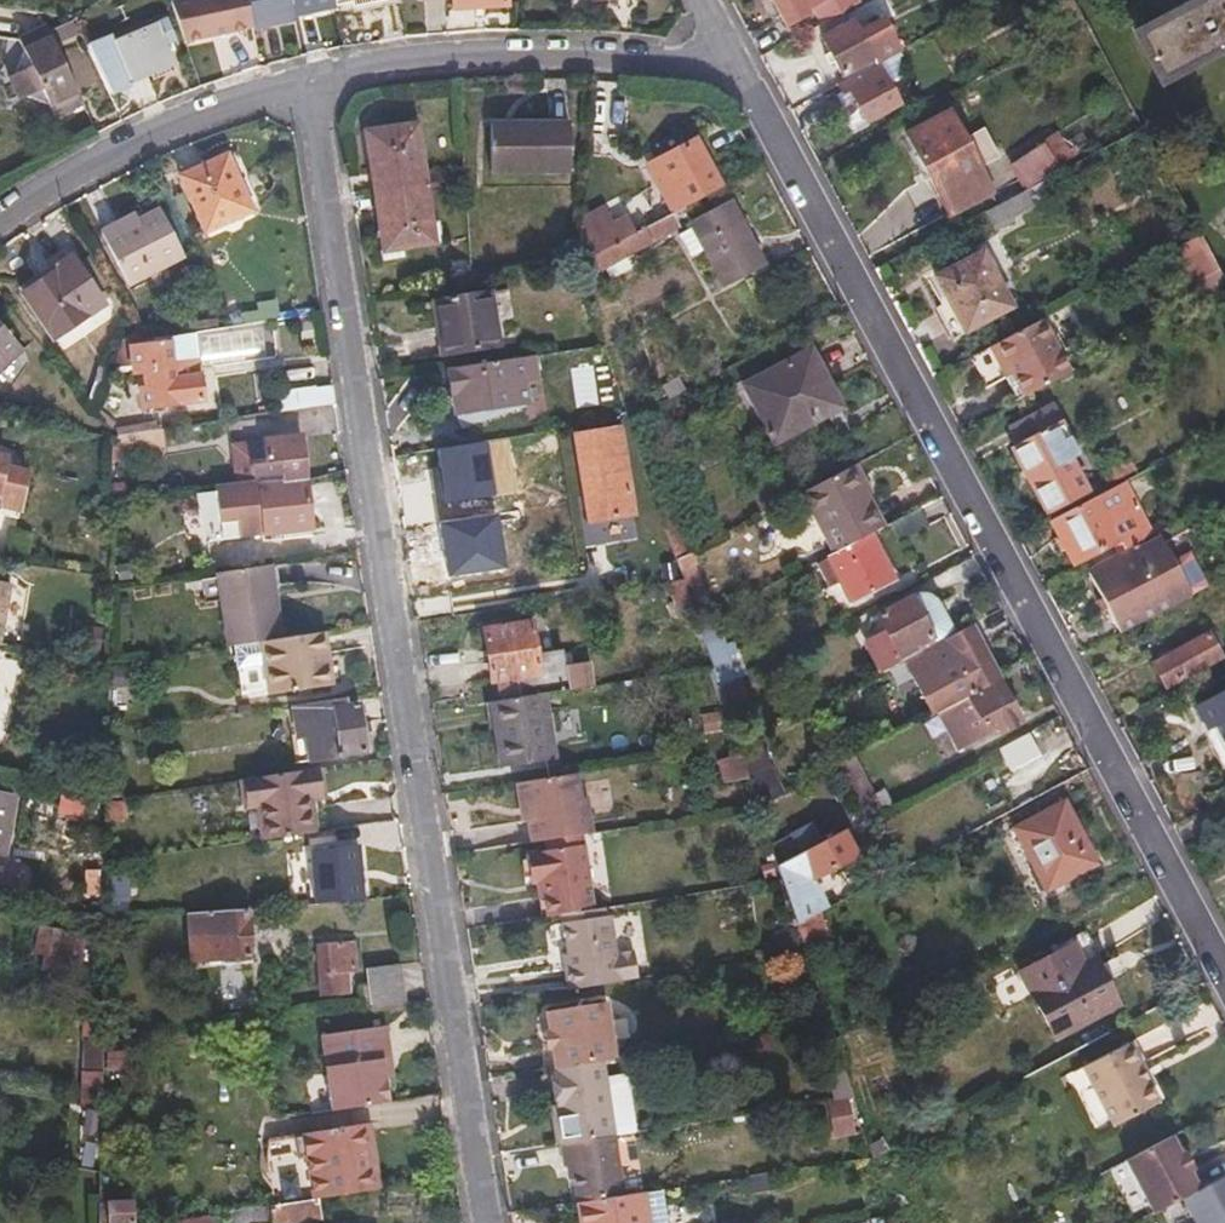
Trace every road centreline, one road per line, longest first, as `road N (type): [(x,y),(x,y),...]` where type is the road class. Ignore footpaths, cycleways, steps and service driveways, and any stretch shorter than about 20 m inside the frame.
road 1 (residential): [(312,78),(483,1222)]
road 2 (residential): [(748,79),(1224,978)]
road 3 (residential): [(312,78),(505,51),(658,61),(748,79)]
road 4 (residential): [(0,227),(89,168),(219,105),(312,78)]

